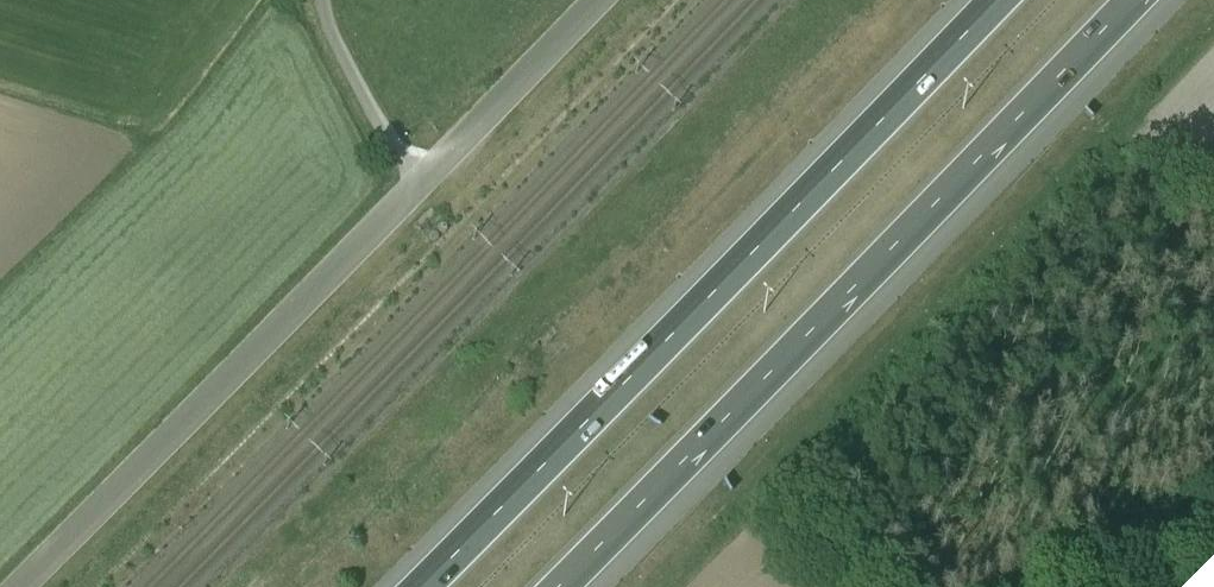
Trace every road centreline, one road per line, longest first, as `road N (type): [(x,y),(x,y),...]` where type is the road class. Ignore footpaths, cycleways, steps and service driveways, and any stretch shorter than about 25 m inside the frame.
road 1 (motorway): [(1022,0),(441,586)]
road 2 (motorway): [(561,586),(1138,0)]
road 3 (unclassified): [(15,586),(424,178)]
road 4 (unclassified): [(424,178),(601,0)]
road 5 (unclassified): [(323,0),(382,124),(424,178)]

